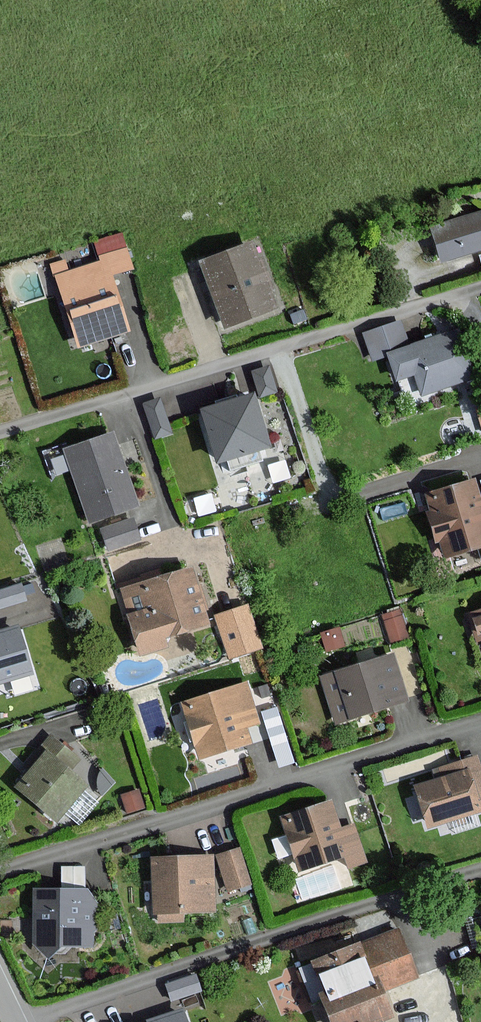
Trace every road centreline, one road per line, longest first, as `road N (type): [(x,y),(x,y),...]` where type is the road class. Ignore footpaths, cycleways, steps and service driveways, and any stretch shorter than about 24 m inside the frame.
road 1 (residential): [(0,874),(480,723)]
road 2 (residential): [(0,435),(480,287)]
road 3 (residential): [(27,1021),(480,871)]

